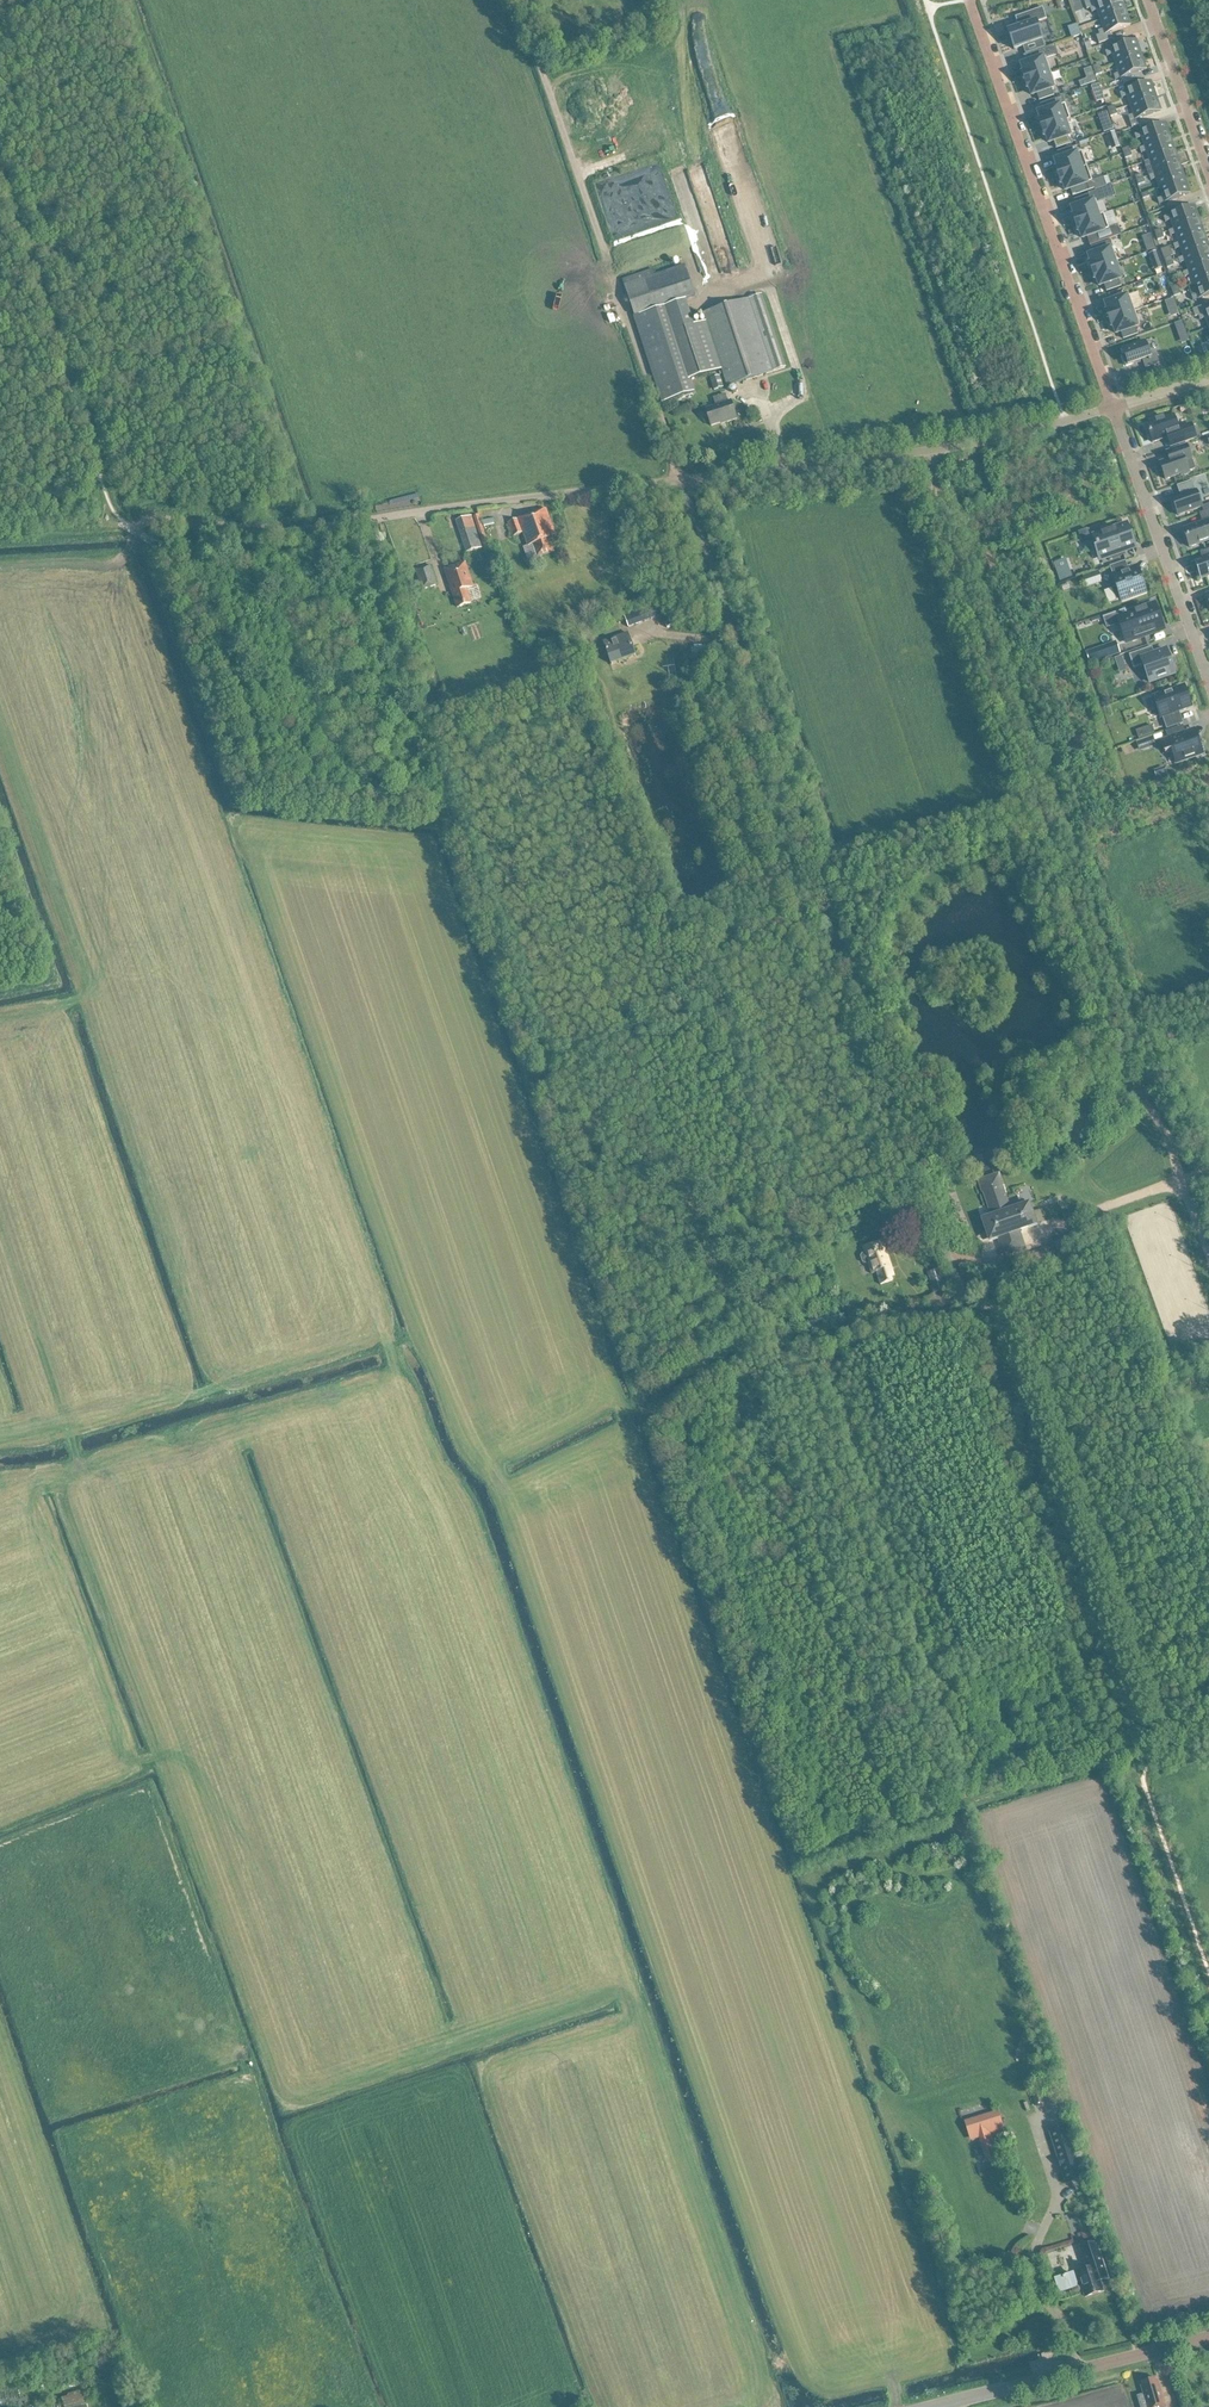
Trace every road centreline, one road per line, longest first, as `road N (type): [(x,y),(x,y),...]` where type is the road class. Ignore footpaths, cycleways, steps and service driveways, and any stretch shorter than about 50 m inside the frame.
road 1 (track): [(977,1312),(949,1255),(681,481)]
road 2 (unclassified): [(681,481),(931,453),(1113,409)]
road 3 (unclassified): [(970,0),(1113,409)]
road 4 (unclassified): [(543,71),(681,481)]
road 5 (unclassified): [(318,529),(681,481)]
road 6 (unclassified): [(1113,409),(1208,674)]
road 7 (tertiary): [(939,2406),(1208,2337)]
road 8 (track): [(112,560),(157,520),(318,529)]
road 9 (unclassified): [(1208,174),(1147,0)]

